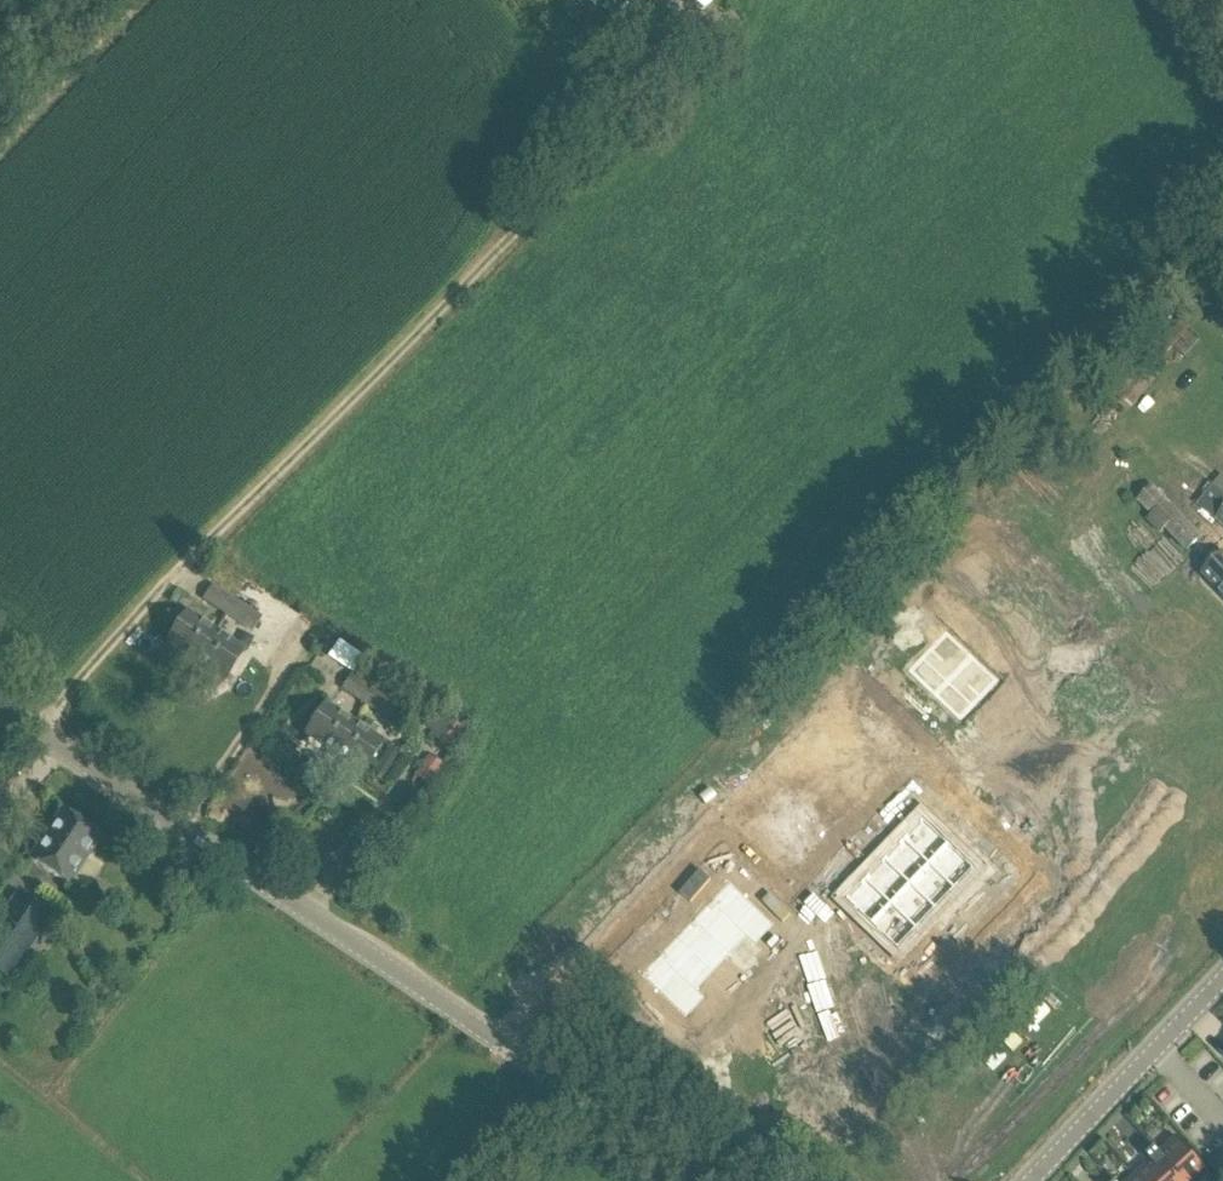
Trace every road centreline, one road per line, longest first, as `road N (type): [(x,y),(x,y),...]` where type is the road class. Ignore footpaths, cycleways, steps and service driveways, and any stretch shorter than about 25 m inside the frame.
road 1 (tertiary): [(500,1043),(0,708)]
road 2 (residential): [(726,816),(792,879),(918,749),(853,685)]
road 3 (residential): [(500,1043),(726,816)]
road 4 (tertiary): [(1033,1180),(1222,978)]
road 5 (tertiary): [(707,1180),(500,1043)]
road 6 (track): [(147,0),(0,153)]
road 7 (residential): [(853,685),(726,816)]

